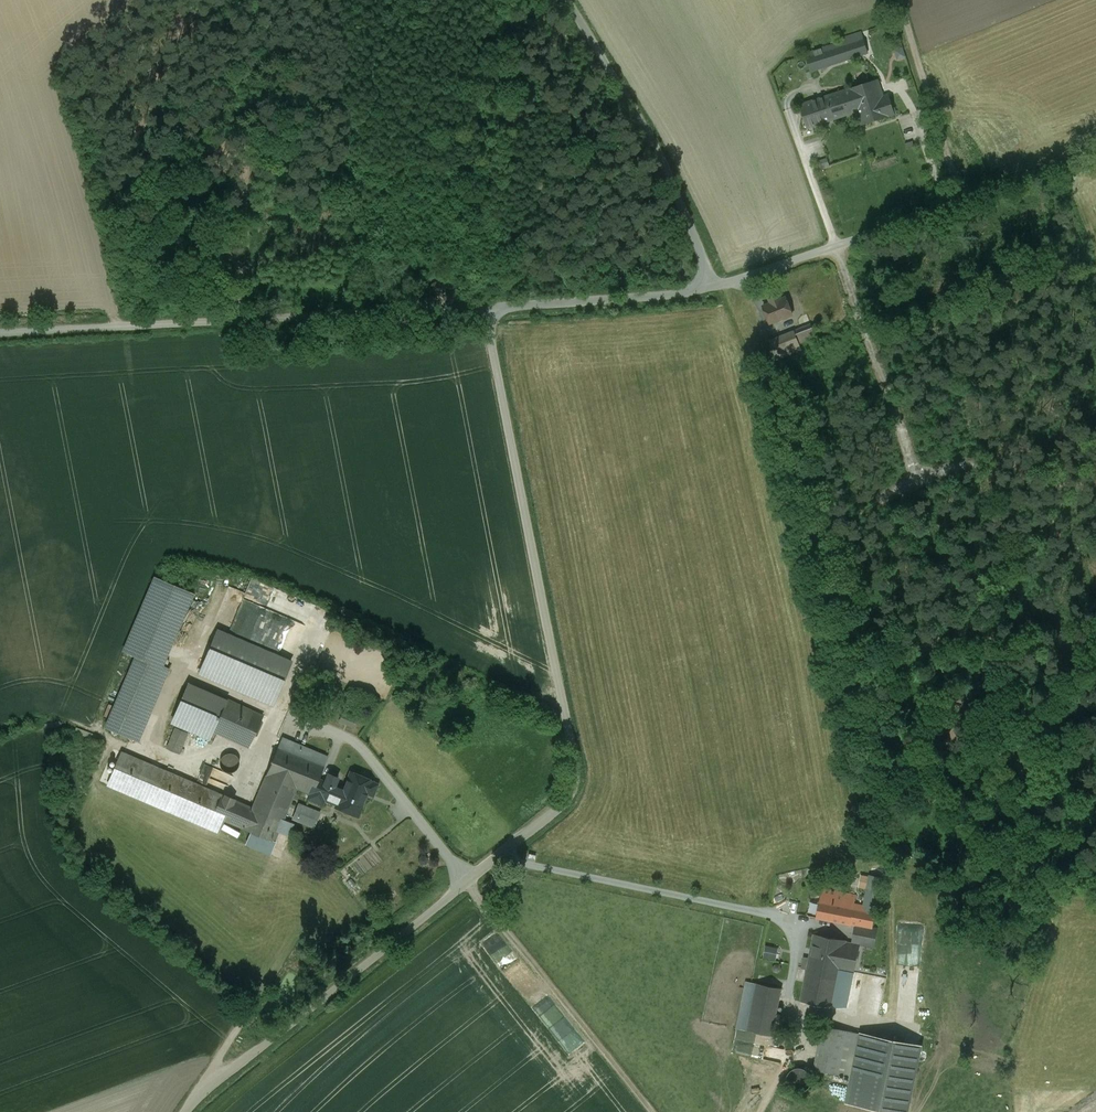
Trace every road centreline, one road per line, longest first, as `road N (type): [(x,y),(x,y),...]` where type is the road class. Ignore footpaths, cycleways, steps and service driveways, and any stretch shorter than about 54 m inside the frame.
road 1 (unclassified): [(484,305),(573,757),(571,790),(189,1111)]
road 2 (unclassified): [(484,305),(0,333)]
road 3 (unclassified): [(568,0),(660,153),(711,286)]
road 4 (track): [(651,1111),(470,882)]
road 5 (unclassified): [(966,201),(711,286)]
road 6 (unclassified): [(711,286),(484,305)]
road 7 (unclassified): [(966,201),(898,0)]
road 8 (unclassified): [(1095,158),(966,201)]

